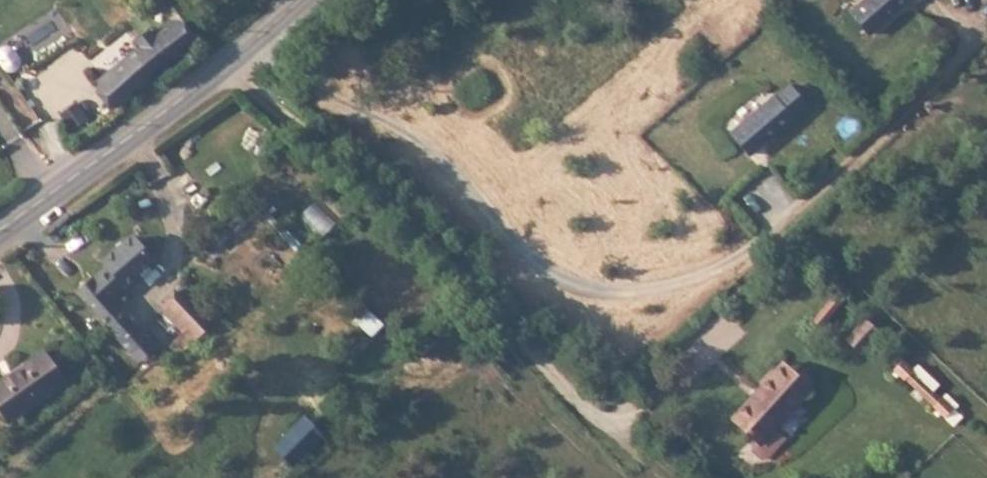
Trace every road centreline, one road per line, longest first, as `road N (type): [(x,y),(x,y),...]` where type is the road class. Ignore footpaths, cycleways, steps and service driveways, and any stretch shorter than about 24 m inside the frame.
road 1 (secondary): [(0,230),(229,62),(298,0)]

